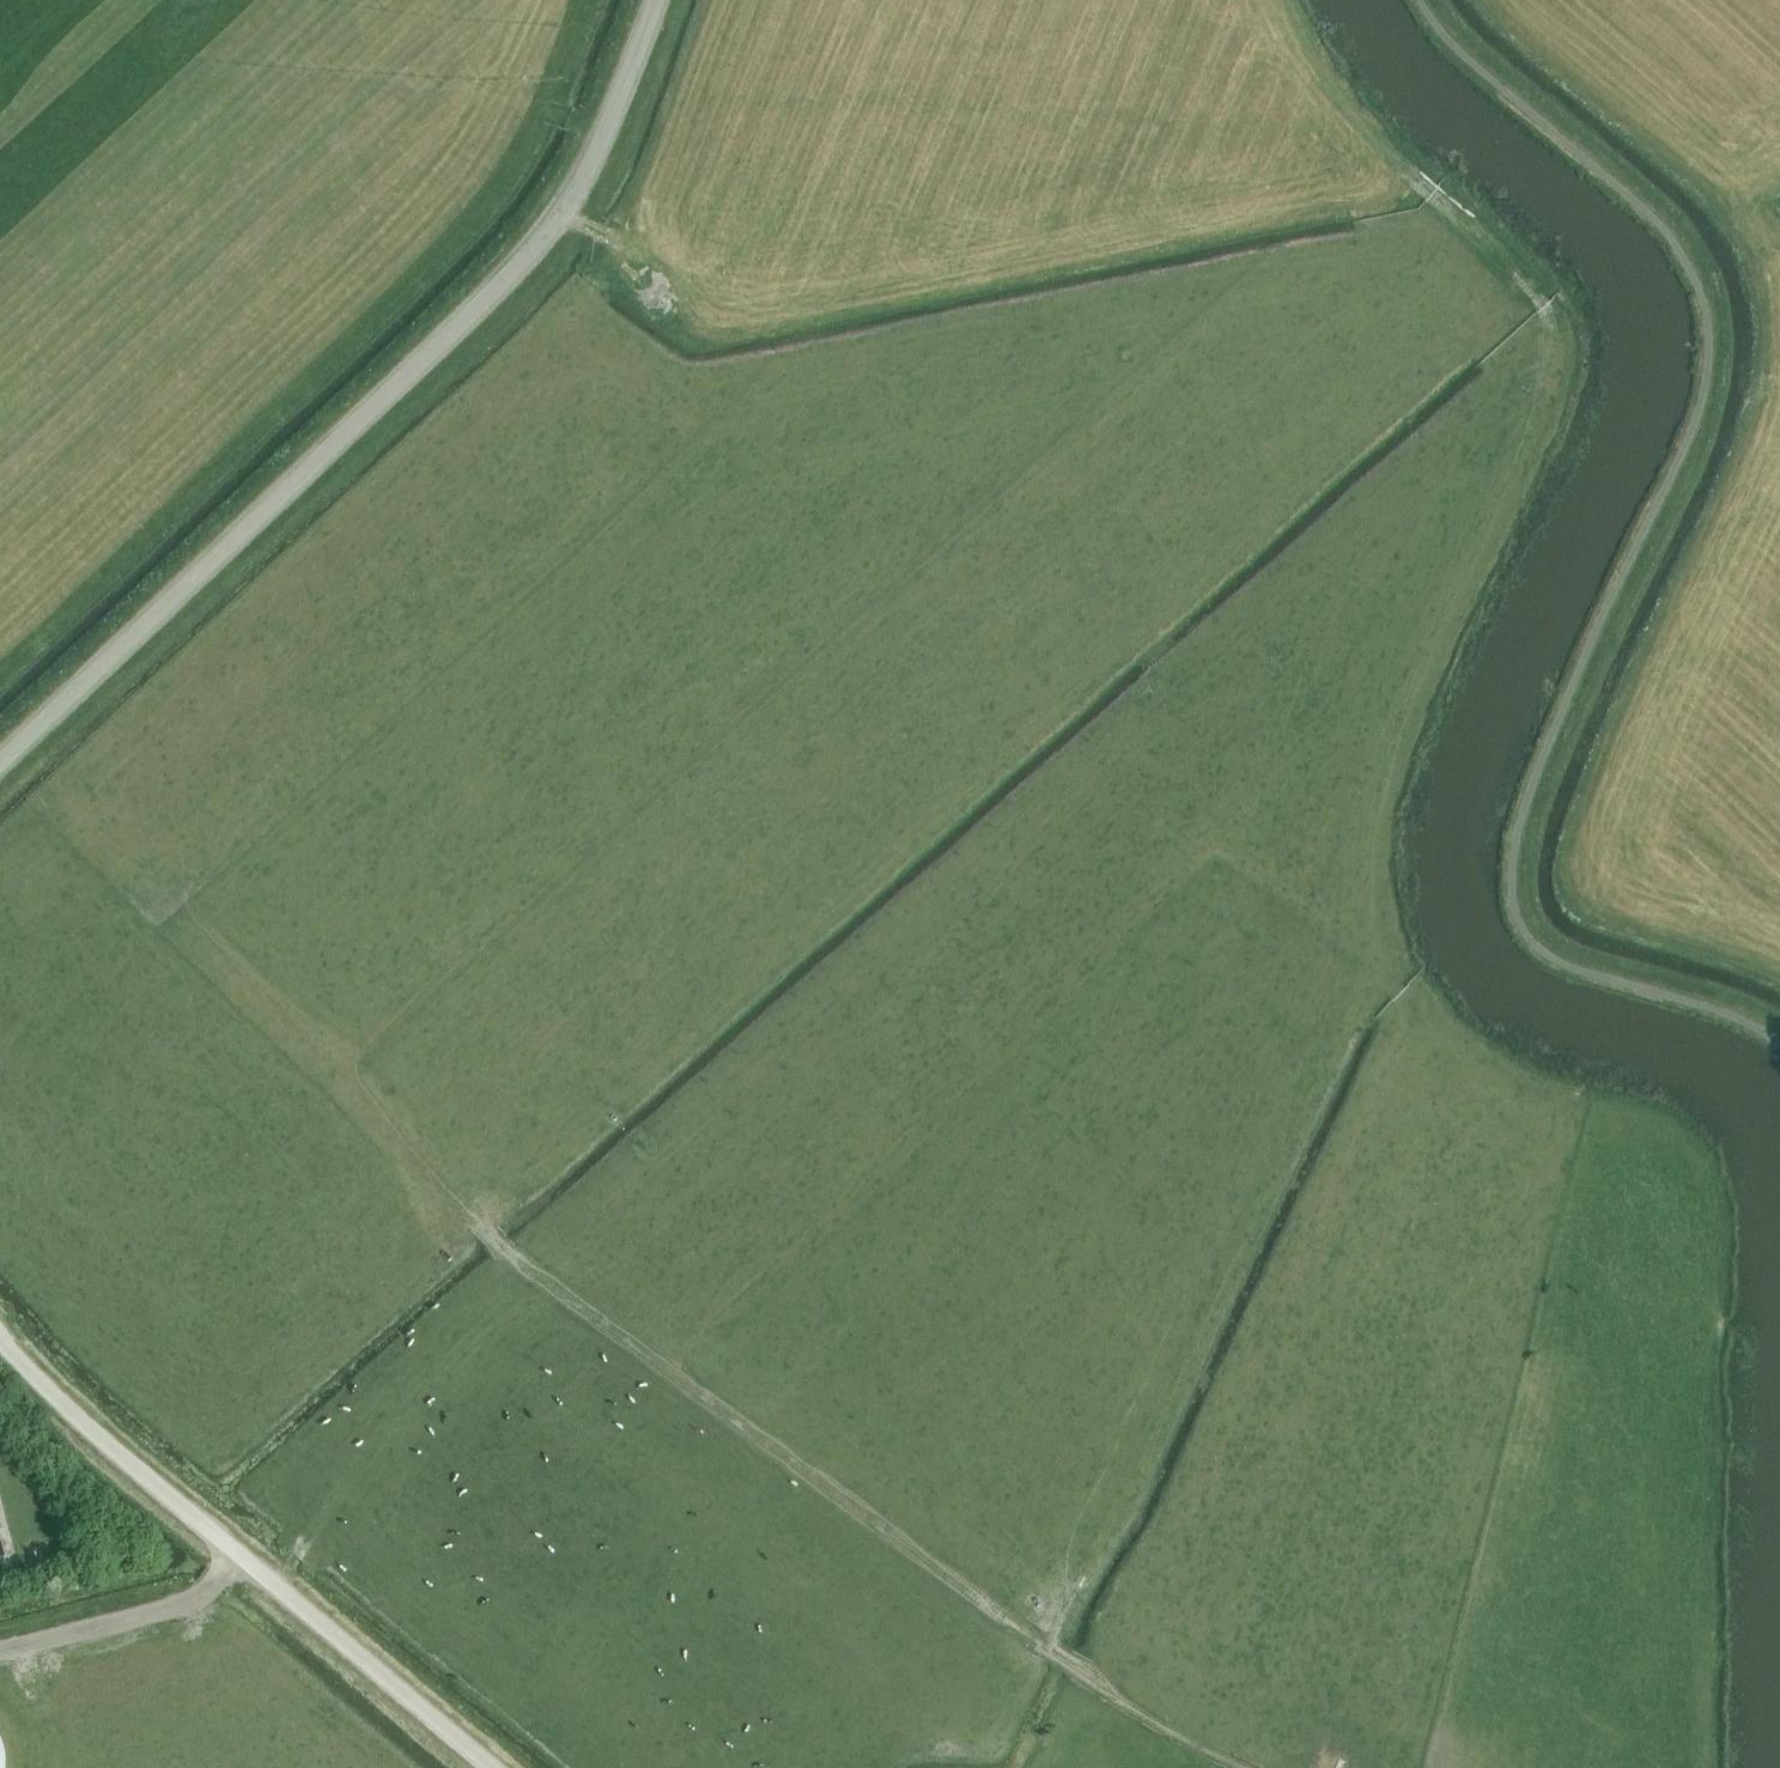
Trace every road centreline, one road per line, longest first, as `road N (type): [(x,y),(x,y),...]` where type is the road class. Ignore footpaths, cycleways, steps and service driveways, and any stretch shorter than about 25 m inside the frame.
road 1 (tertiary): [(0,762),(536,245),(591,162),(657,0)]
road 2 (tertiary): [(493,1767),(90,1430),(0,1340)]

